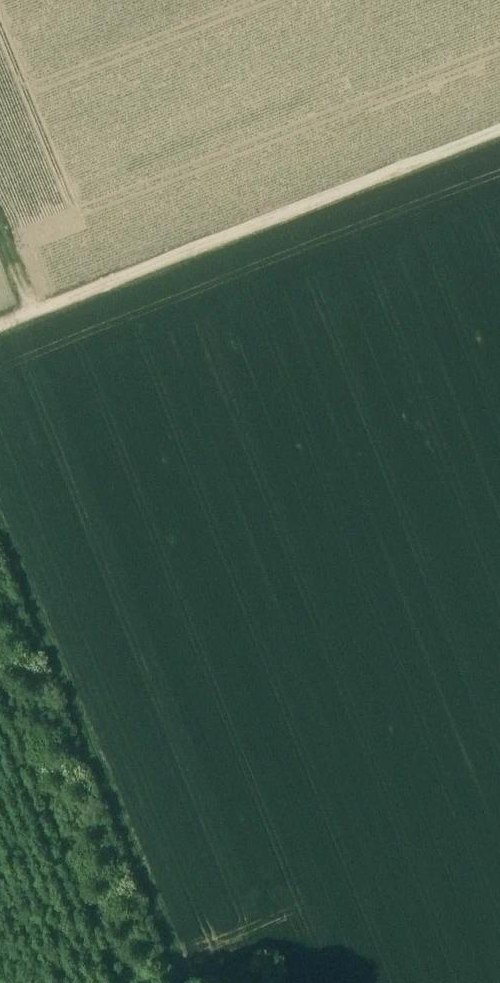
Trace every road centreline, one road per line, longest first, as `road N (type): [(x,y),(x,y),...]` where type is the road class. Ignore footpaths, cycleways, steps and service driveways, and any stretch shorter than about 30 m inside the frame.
road 1 (track): [(499,130),(0,326)]

